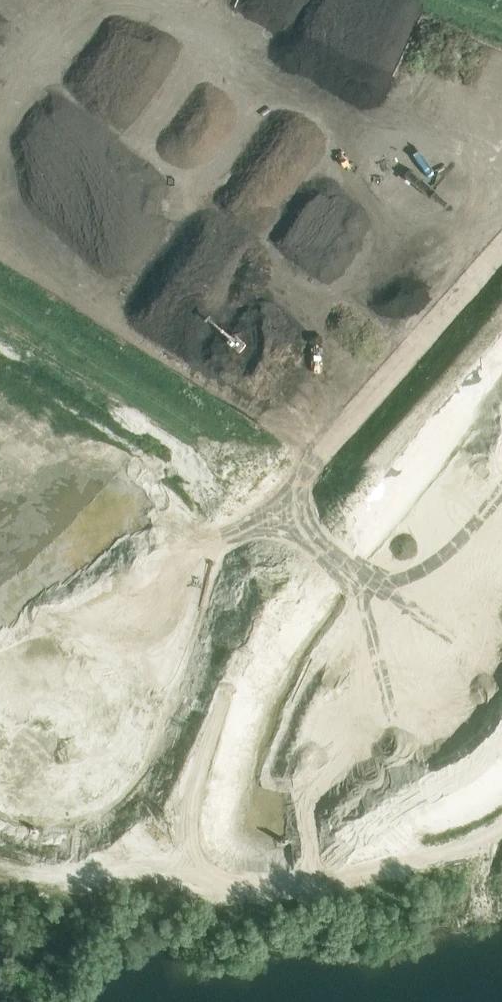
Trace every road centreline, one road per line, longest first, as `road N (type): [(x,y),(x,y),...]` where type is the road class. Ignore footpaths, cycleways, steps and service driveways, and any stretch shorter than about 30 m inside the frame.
road 1 (track): [(321,454),(501,252)]

